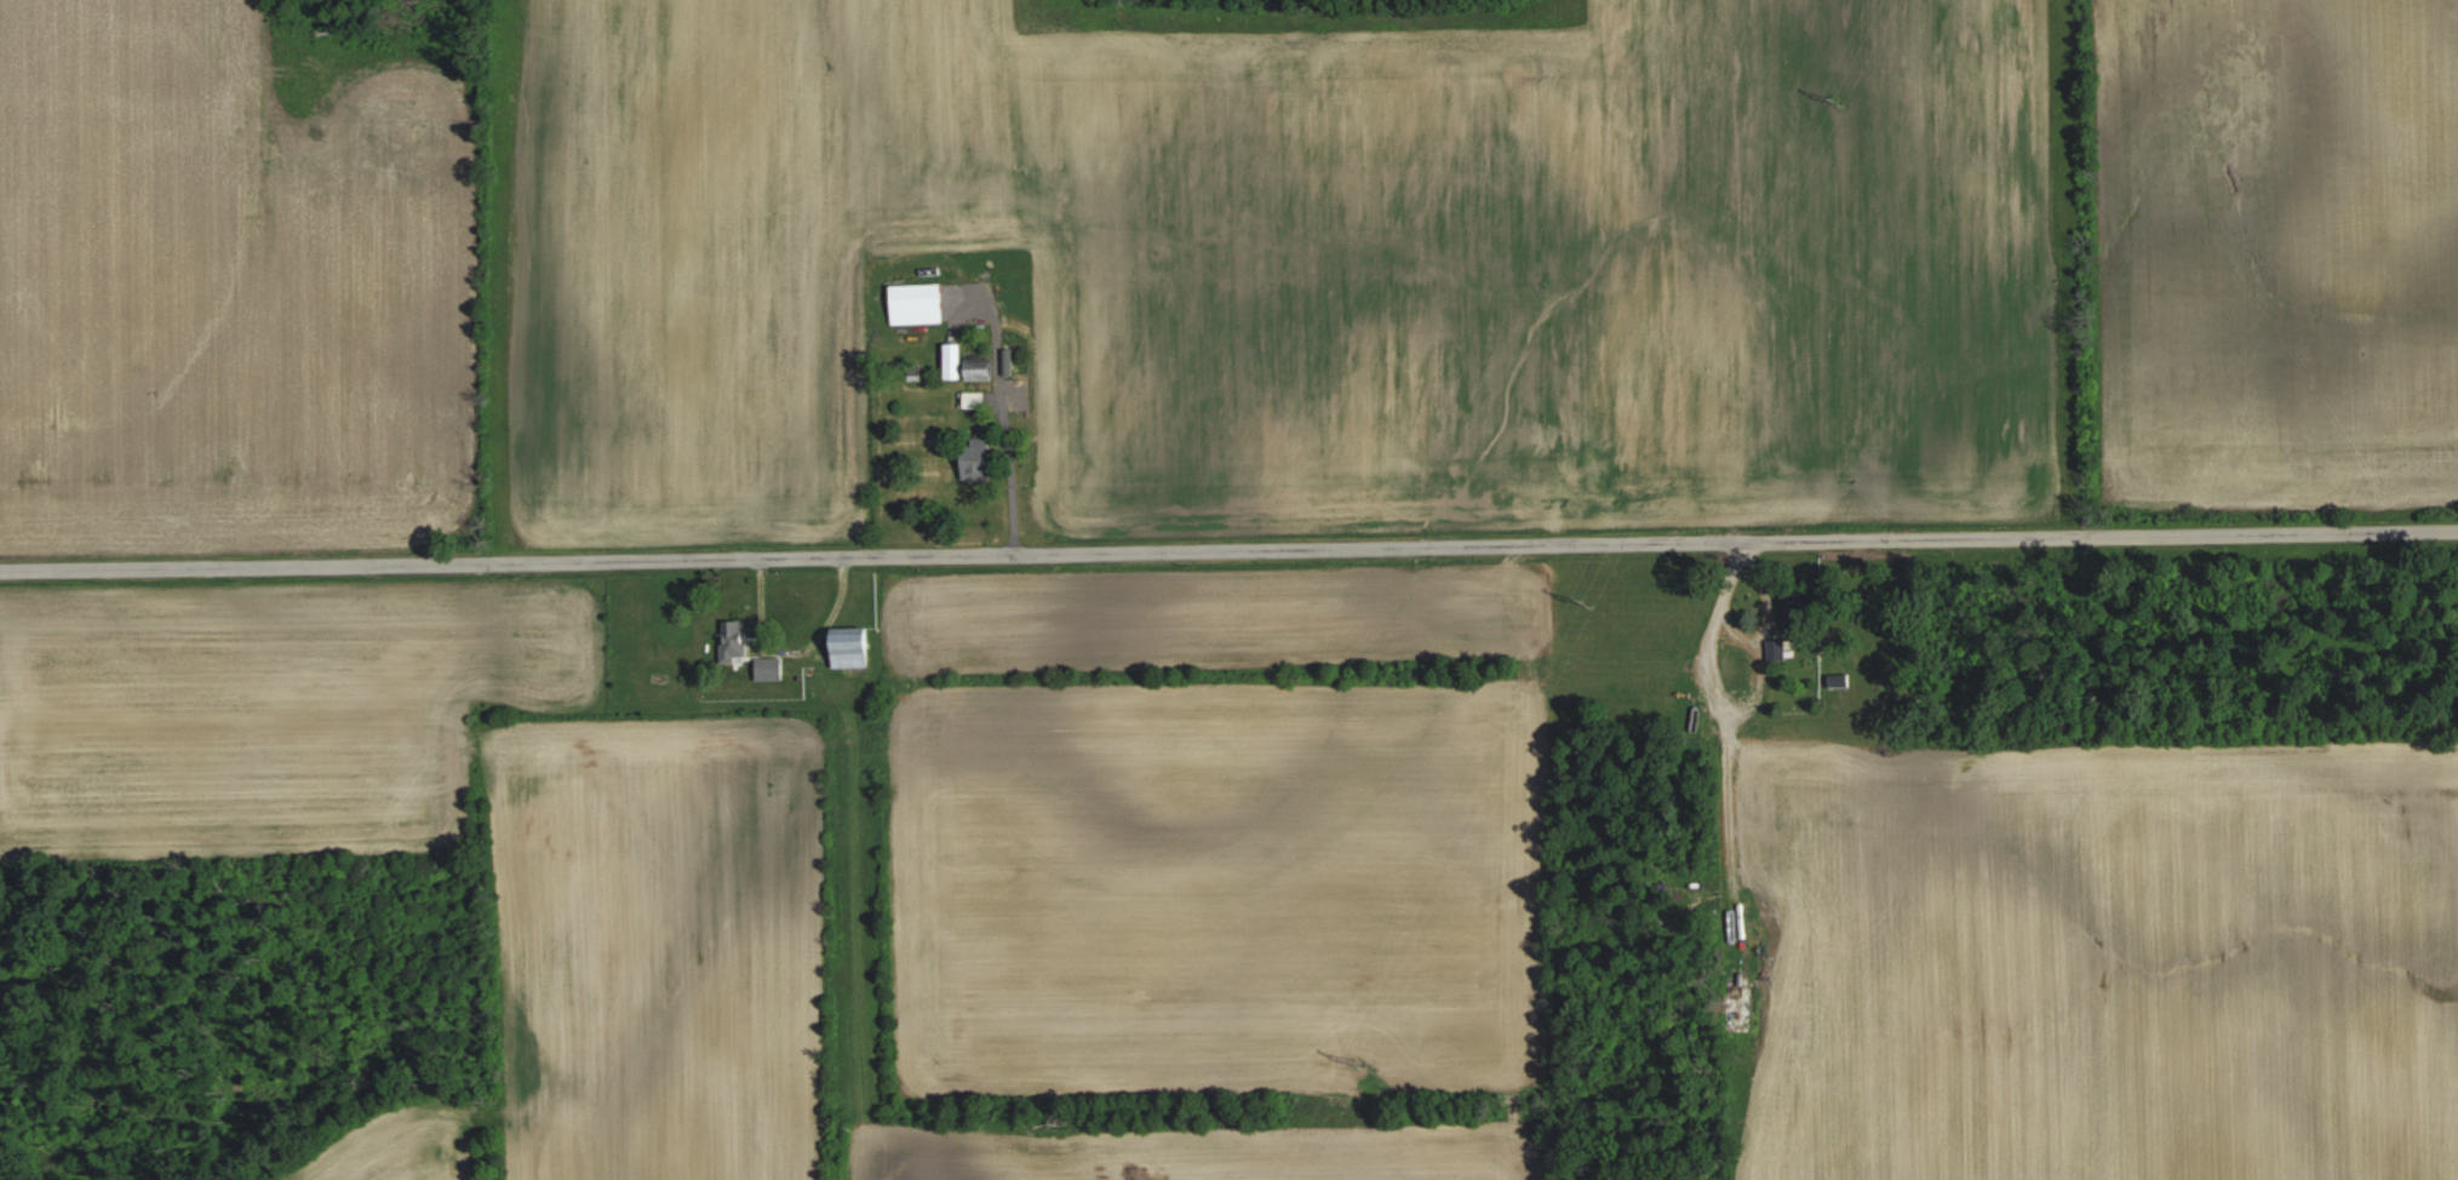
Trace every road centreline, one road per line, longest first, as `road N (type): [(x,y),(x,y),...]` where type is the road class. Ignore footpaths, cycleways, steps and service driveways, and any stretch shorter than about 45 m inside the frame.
road 1 (residential): [(0,564),(2457,526)]

